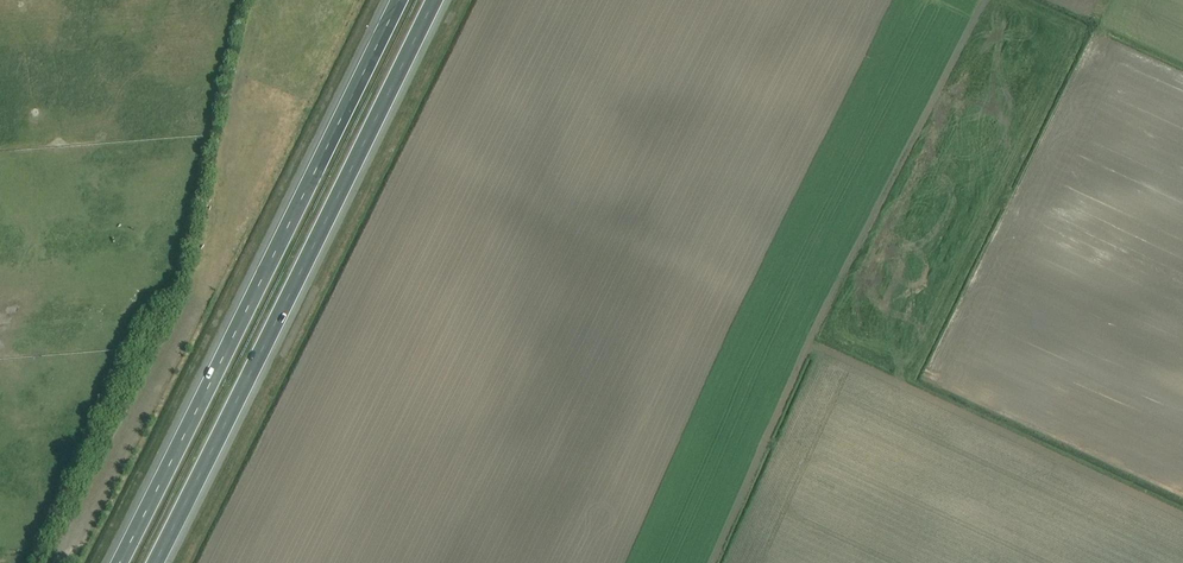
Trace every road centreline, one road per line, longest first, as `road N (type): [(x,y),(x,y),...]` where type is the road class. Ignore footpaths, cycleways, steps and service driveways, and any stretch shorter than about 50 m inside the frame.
road 1 (motorway): [(398,0),(119,562)]
road 2 (motorway): [(157,562),(435,0)]

